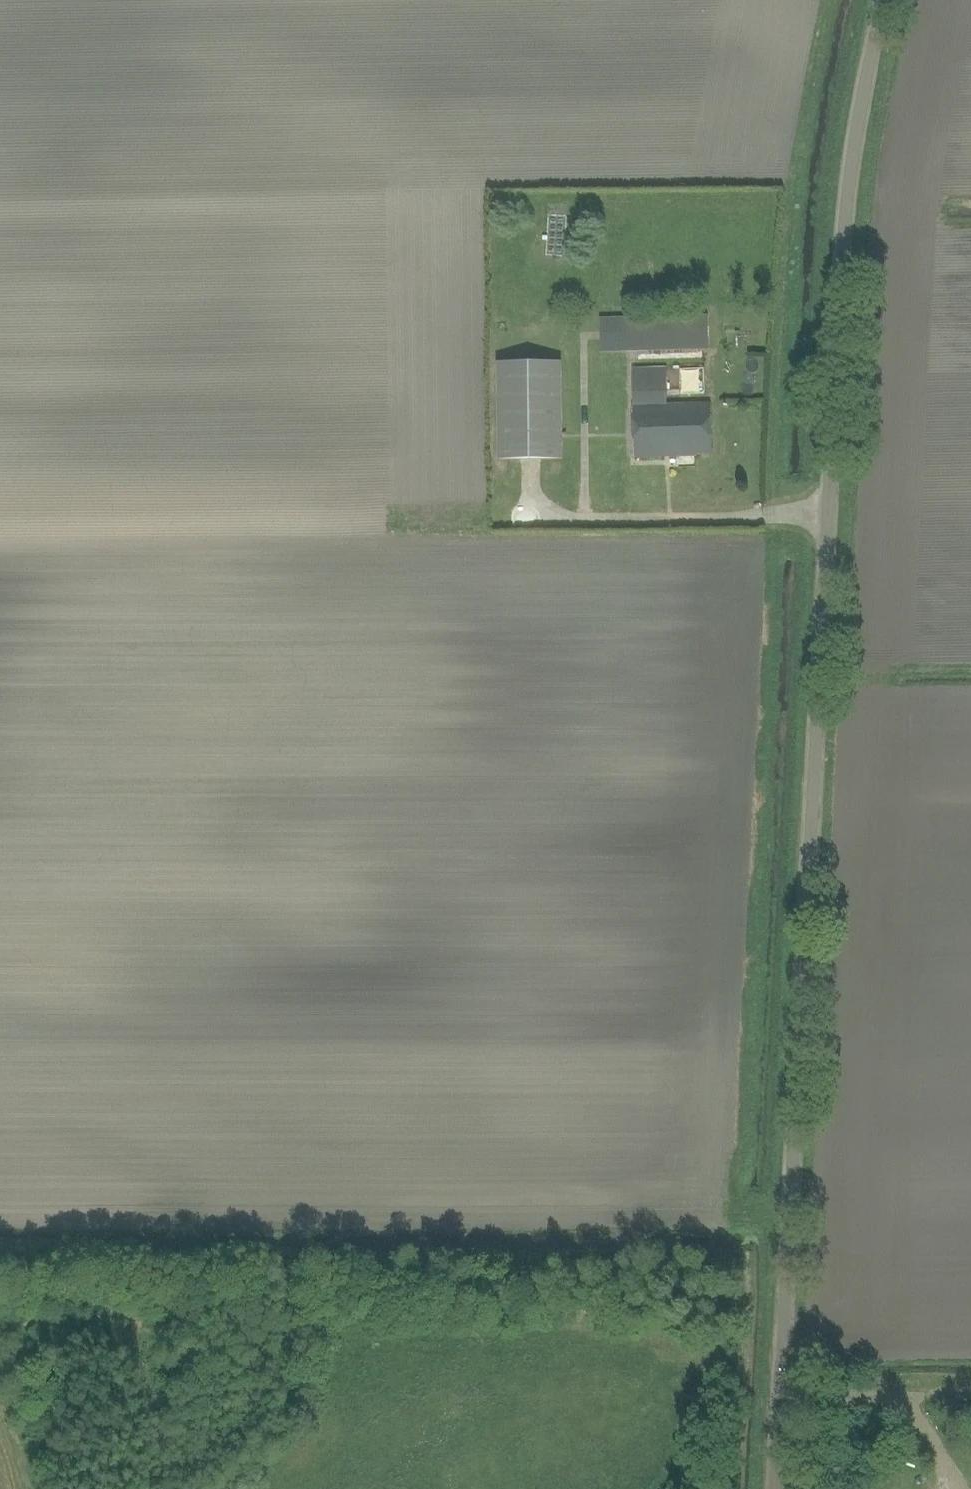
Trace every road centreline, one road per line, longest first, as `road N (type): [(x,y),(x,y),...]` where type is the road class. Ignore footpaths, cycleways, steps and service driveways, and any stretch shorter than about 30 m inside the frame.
road 1 (unclassified): [(774,1488),(844,239),(854,143),(884,0)]
road 2 (unclassified): [(565,1488),(549,1452),(516,1436),(473,1444),(406,1488)]

